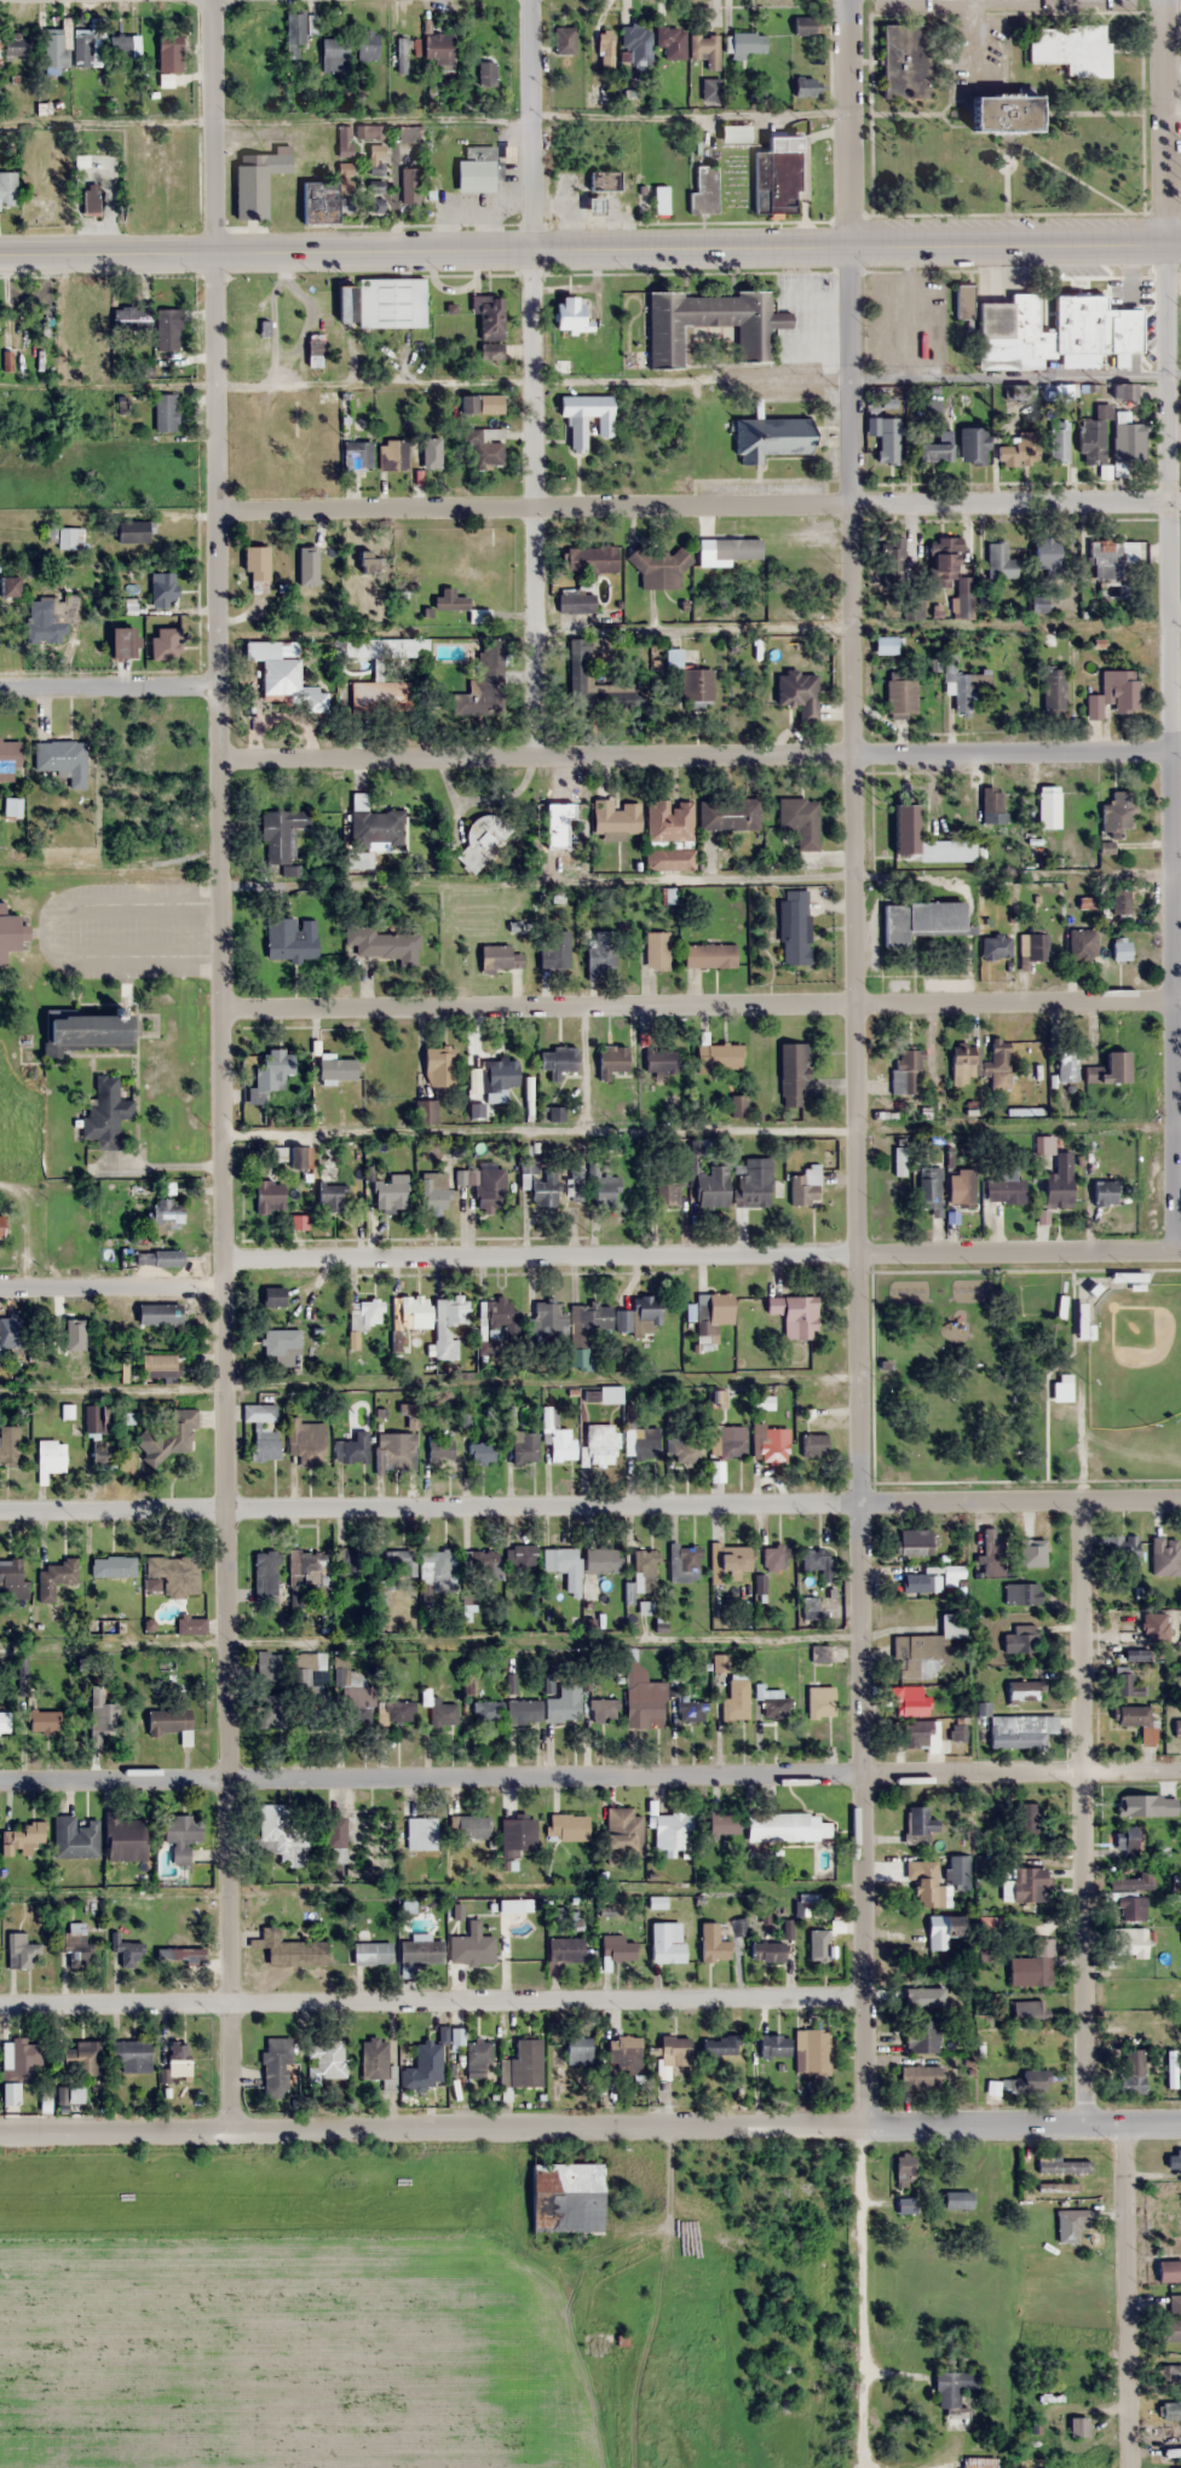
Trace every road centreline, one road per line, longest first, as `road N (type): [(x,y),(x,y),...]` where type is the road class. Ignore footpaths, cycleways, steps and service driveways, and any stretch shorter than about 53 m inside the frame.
road 1 (residential): [(868,2128),(848,247)]
road 2 (residential): [(232,2132),(217,253)]
road 3 (residential): [(1180,1499),(0,1511)]
road 4 (residential): [(0,1781),(1180,1771)]
road 5 (secondary): [(1180,246),(0,254)]
road 6 (tertiary): [(0,2133),(1180,2126)]
road 7 (residential): [(1175,1248),(1168,246)]
road 8 (residential): [(1180,1000),(220,1009)]
road 9 (residential): [(1180,1248),(223,1259)]
road 10 (residential): [(215,507),(1168,500)]
road 11 (residential): [(220,759),(1170,750)]
road 12 (residential): [(0,2003),(864,1997)]
road 13 (residential): [(1078,2127),(1079,1500)]
road 14 (residential): [(536,756),(536,251)]
road 15 (residential): [(1129,2467),(1123,2127)]
road 16 (tertiary): [(217,253),(214,0)]
road 17 (residential): [(536,251),(529,0)]
road 18 (residential): [(848,247),(848,0)]
road 19 (residential): [(1168,246),(1164,0)]
road 20 (residential): [(0,1288),(223,1285)]
road 21 (residential): [(219,686),(0,688)]

